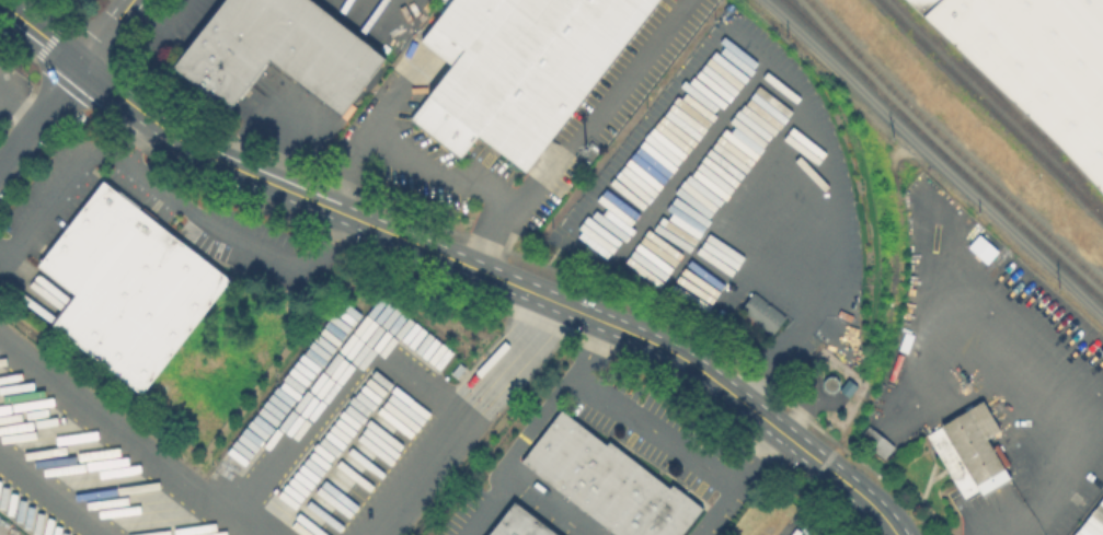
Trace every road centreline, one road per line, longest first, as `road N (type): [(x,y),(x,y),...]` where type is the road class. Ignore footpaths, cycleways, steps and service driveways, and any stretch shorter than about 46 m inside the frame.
road 1 (secondary): [(512,283),(217,160),(82,66)]
road 2 (secondary): [(896,534),(855,489),(696,365),(512,283)]
road 3 (residential): [(0,173),(82,66)]

